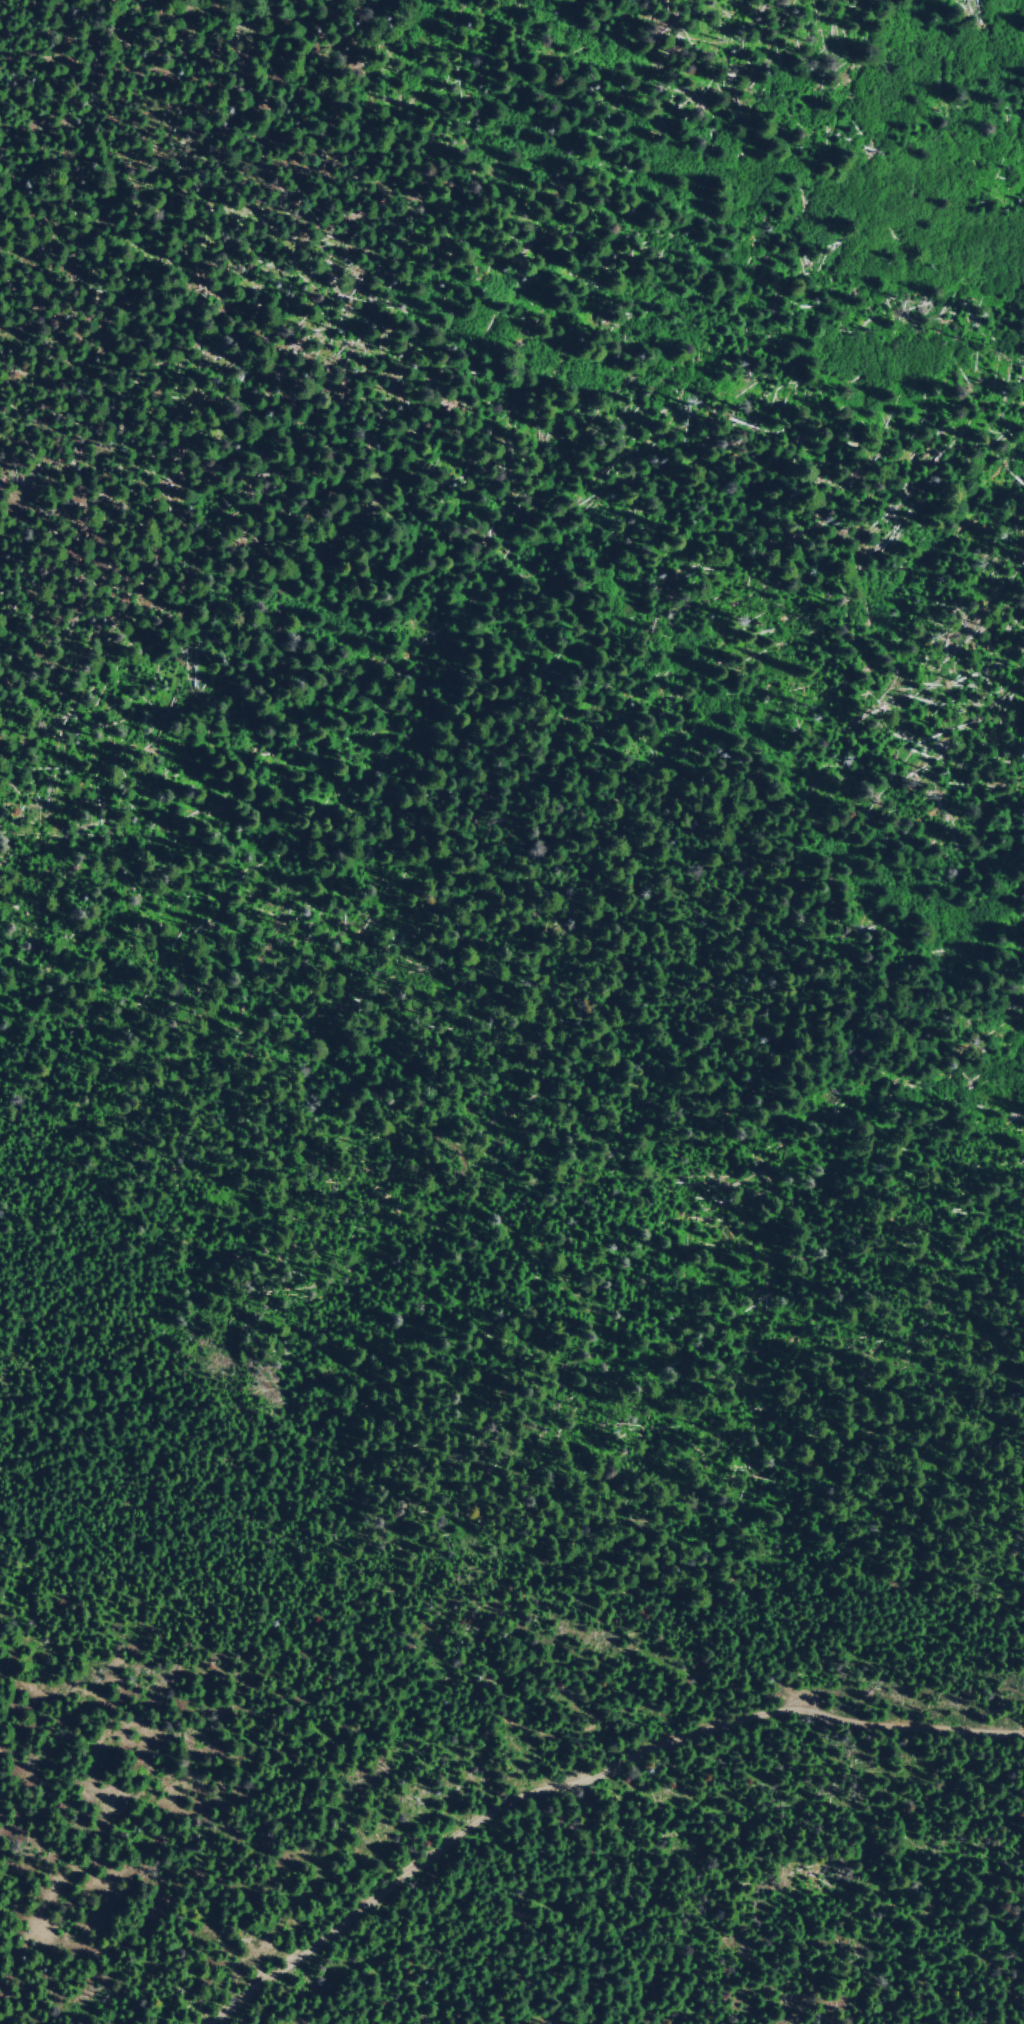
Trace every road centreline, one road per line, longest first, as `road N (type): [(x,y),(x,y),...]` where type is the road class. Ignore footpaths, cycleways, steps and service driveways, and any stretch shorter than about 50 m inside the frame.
road 1 (residential): [(1023,1729),(752,1717),(701,1726),(505,1810),(194,2023)]

